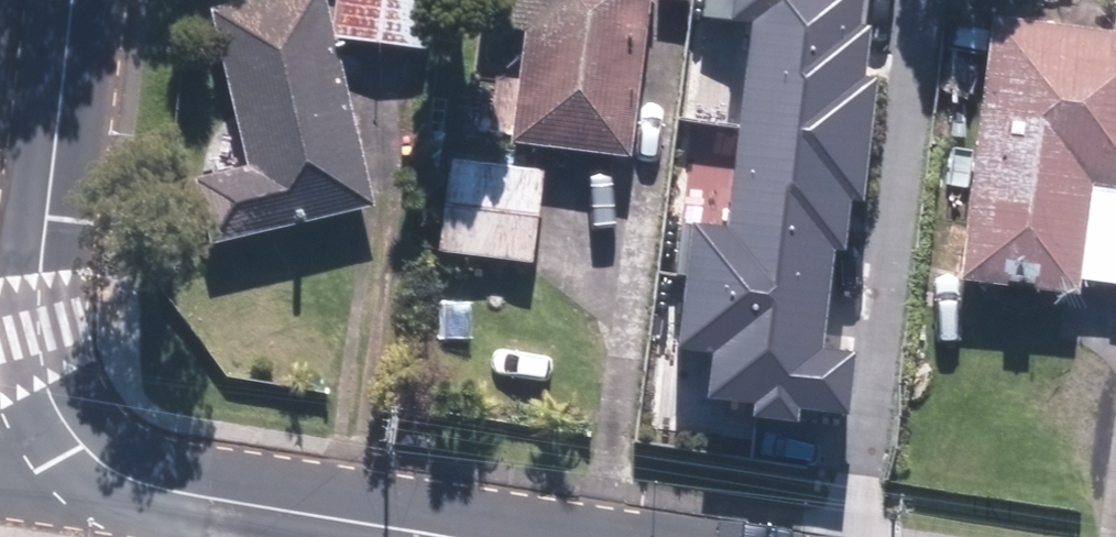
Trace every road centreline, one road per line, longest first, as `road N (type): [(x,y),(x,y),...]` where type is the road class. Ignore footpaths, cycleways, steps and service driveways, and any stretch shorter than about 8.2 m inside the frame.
road 1 (residential): [(75,0),(38,299),(42,364),(77,438),(108,468),(159,489)]
road 2 (residential): [(159,489),(453,536)]
road 3 (residential): [(0,478),(133,499),(159,489)]

